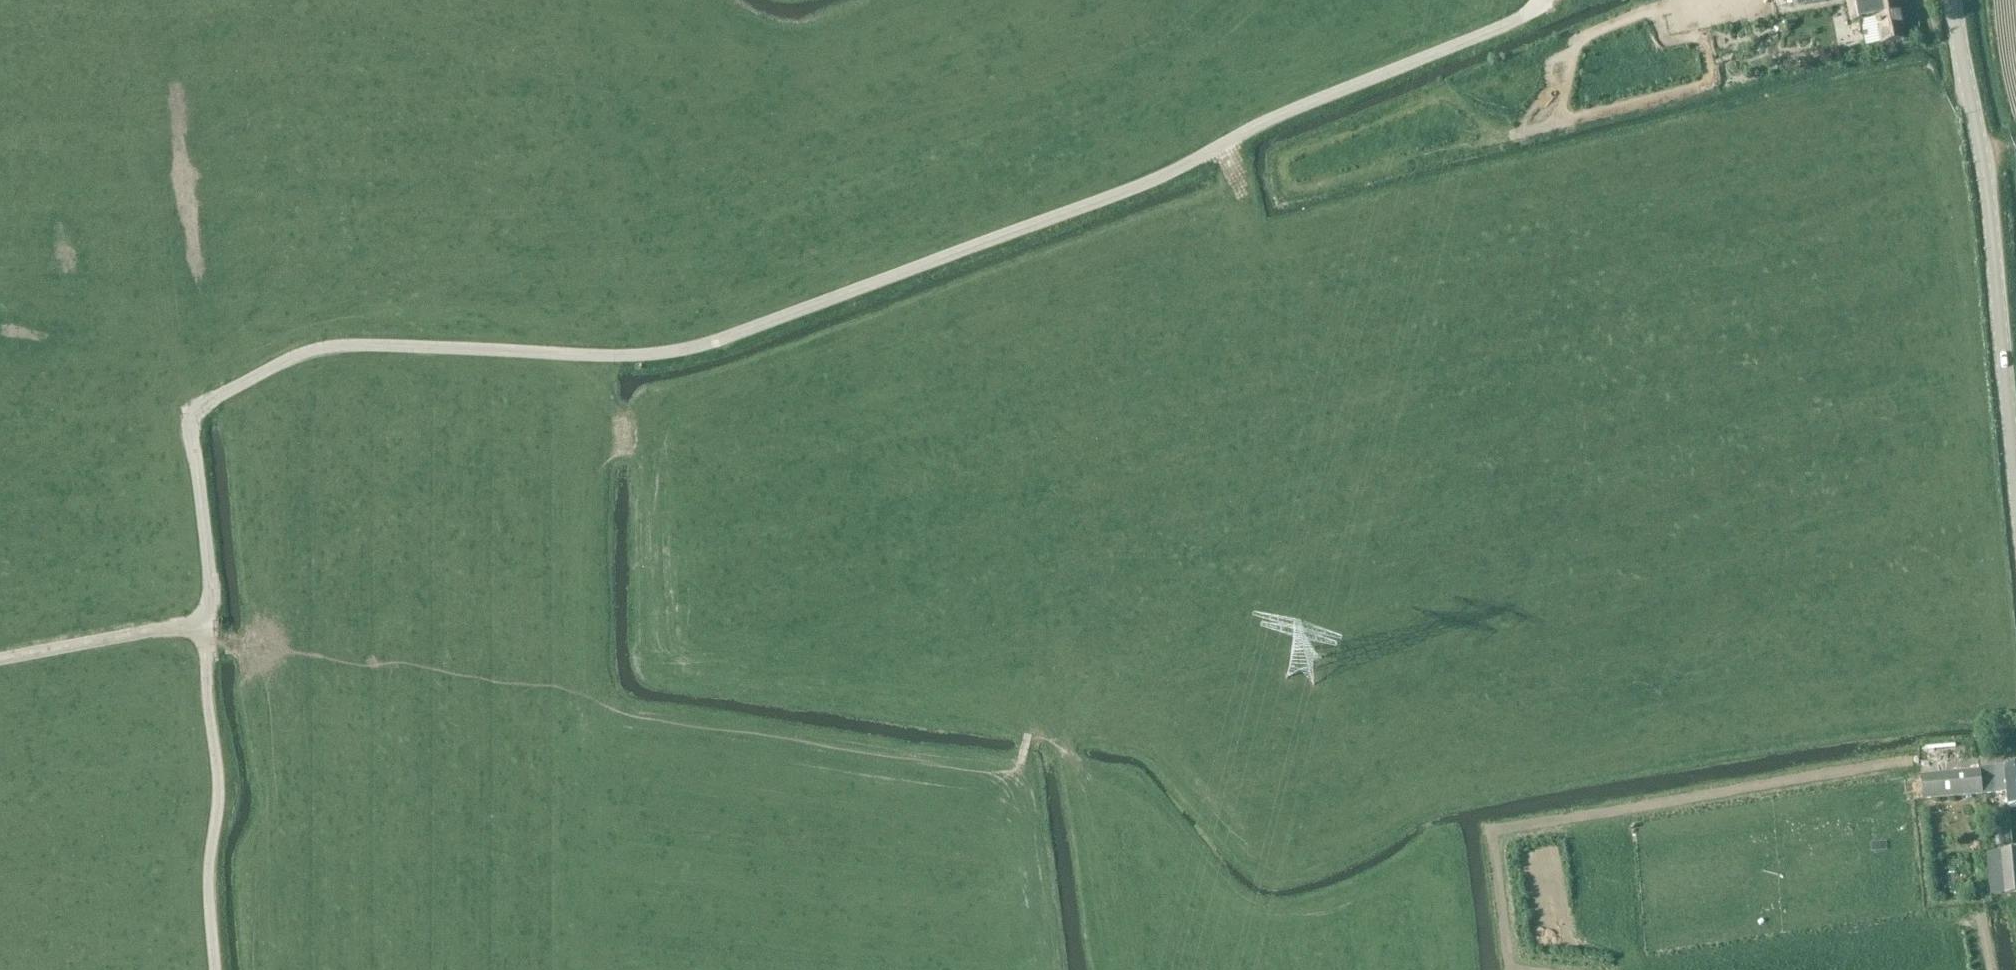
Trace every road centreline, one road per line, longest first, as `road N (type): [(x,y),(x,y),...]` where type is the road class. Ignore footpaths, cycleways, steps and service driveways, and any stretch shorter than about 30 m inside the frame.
road 1 (tertiary): [(2015,479),(1986,186),(1956,0)]
road 2 (track): [(217,969),(209,857),(221,788),(201,624)]

